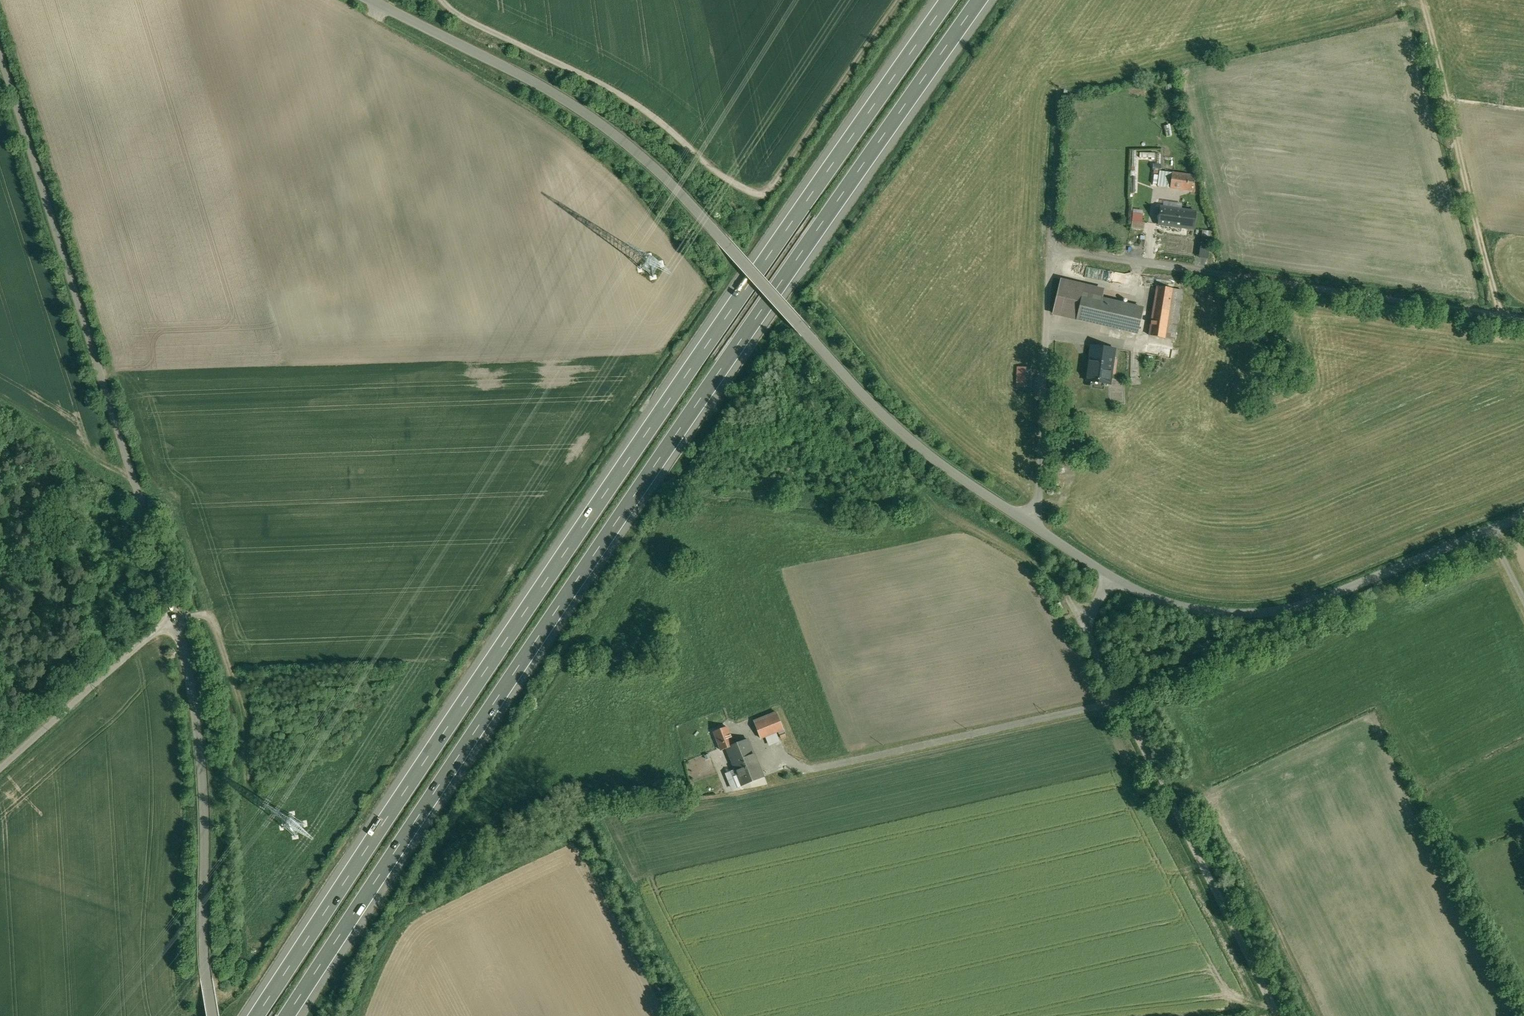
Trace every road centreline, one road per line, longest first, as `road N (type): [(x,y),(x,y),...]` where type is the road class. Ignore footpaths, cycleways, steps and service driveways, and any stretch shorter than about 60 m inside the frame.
road 1 (motorway): [(940,0),(430,741),(252,1015)]
road 2 (motorway): [(292,1015),(458,760),(980,0)]
road 3 (unclassified): [(1111,576),(922,450),(865,400),(711,227),(607,134),(370,0)]
road 4 (unclassified): [(0,73),(176,622)]
road 5 (unclassified): [(1279,1015),(1097,658),(1089,613),(1111,576)]
road 6 (unclassified): [(1523,518),(1324,603),(1268,612),(1210,612),(1111,576)]
road 7 (unclassified): [(214,1015),(205,962),(199,736),(176,622)]
road 8 (track): [(1502,313),(1425,12)]
road 9 (unclassified): [(176,622),(0,765)]
road 10 (track): [(1054,99),(1054,264)]

